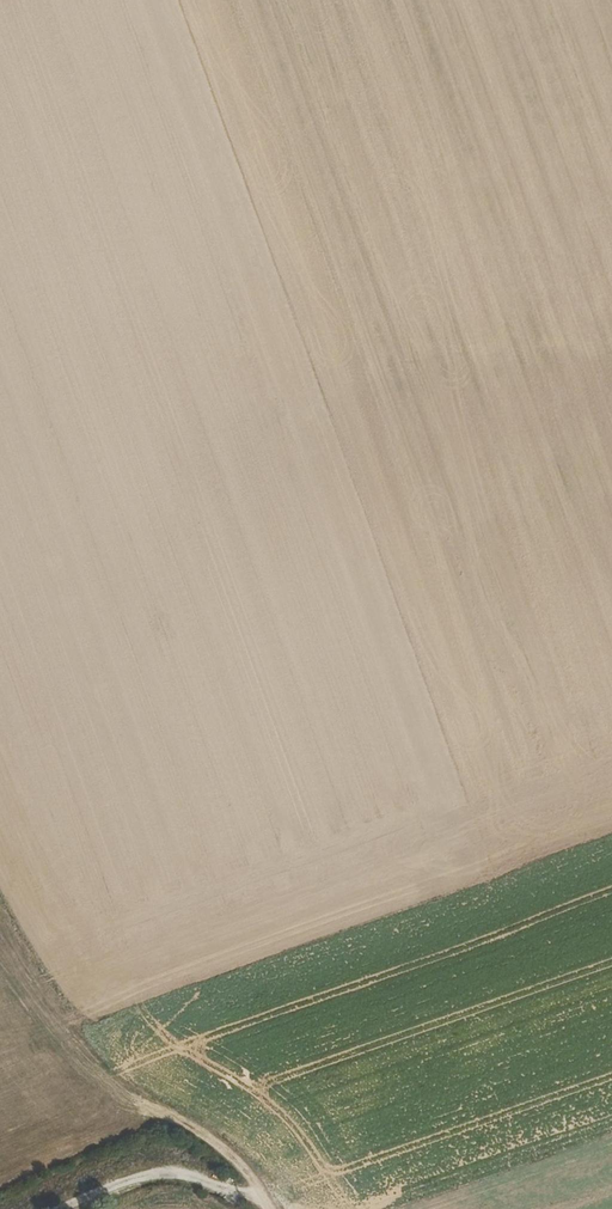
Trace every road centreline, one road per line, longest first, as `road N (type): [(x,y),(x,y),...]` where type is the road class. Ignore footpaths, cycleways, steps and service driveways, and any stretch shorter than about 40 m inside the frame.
road 1 (track): [(253,1208),(165,1186),(101,1208)]

